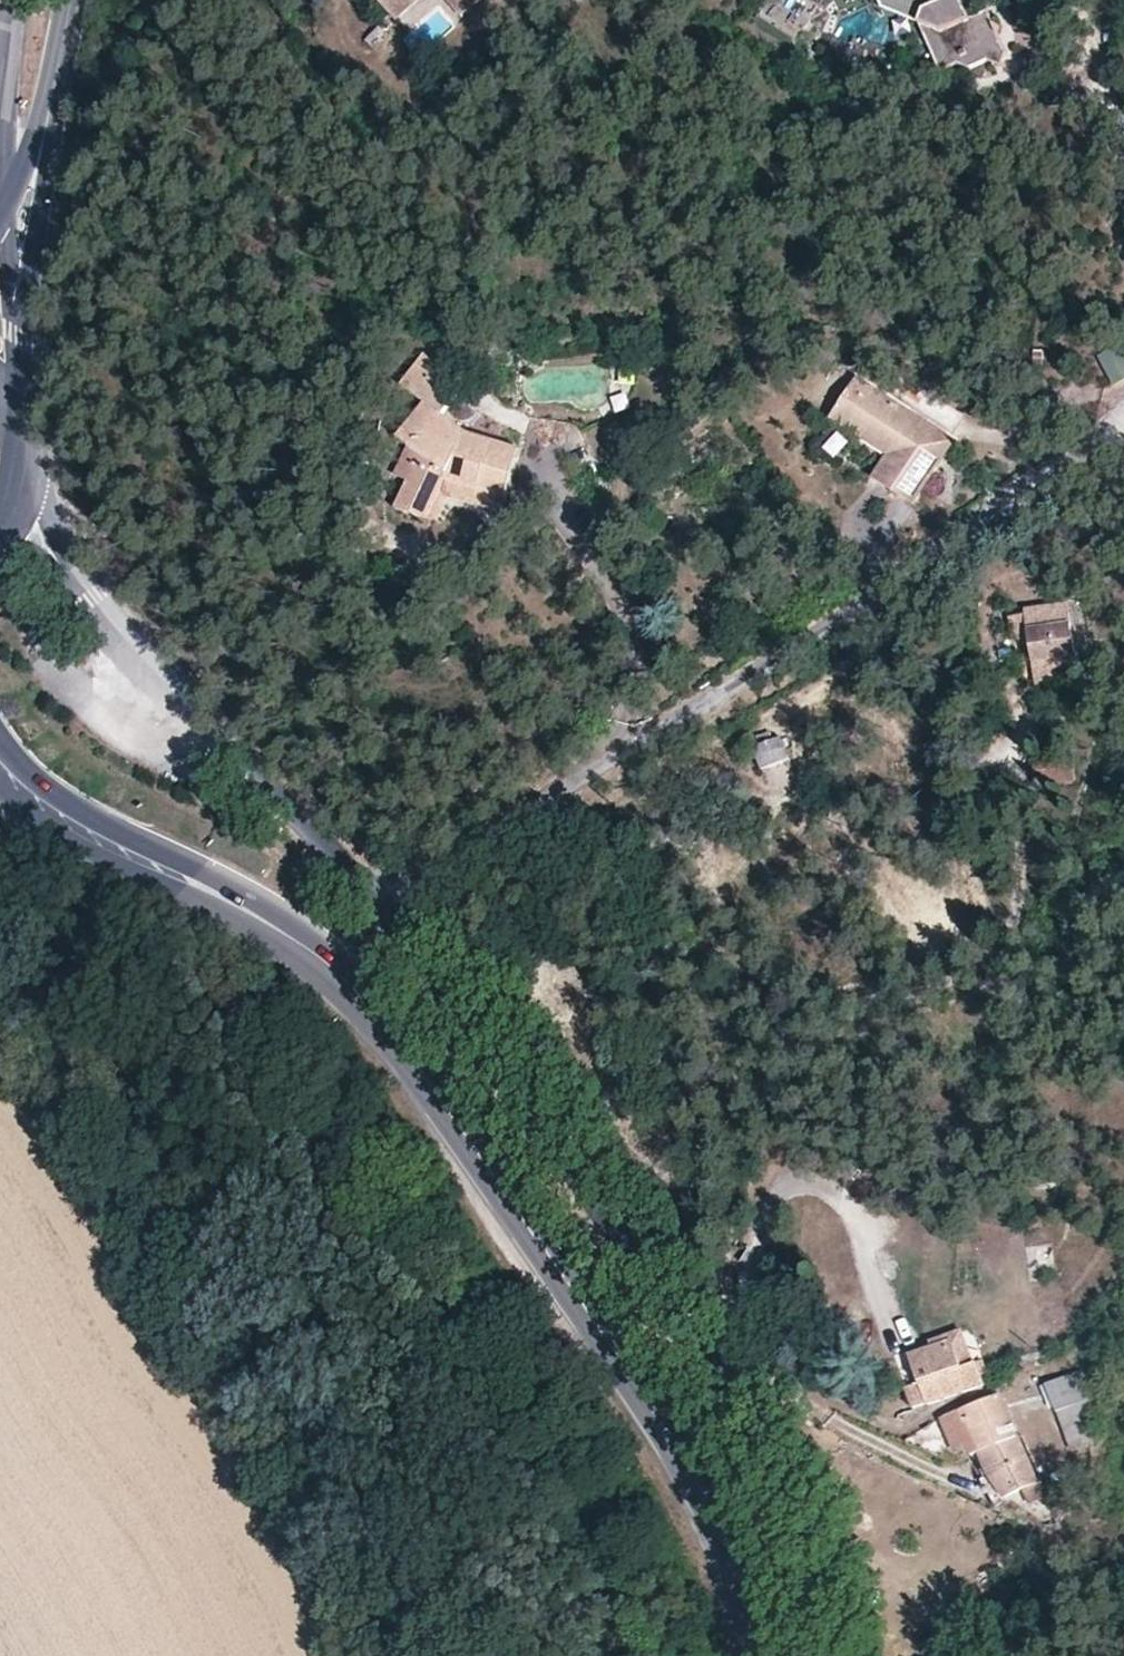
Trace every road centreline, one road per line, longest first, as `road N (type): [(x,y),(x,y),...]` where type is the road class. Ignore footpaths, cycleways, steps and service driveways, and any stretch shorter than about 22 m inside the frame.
road 1 (secondary): [(78,831),(260,915),(348,977),(612,1338),(702,1492),(771,1655)]
road 2 (residential): [(371,903),(409,956),(482,1106),(825,1603),(838,1655)]
road 3 (residential): [(371,903),(759,676),(1112,428)]
road 4 (residential): [(26,488),(117,618),(371,903)]
road 5 (secondary): [(16,408),(18,342),(71,2)]
road 6 (secondary): [(71,2),(23,171),(0,217)]

